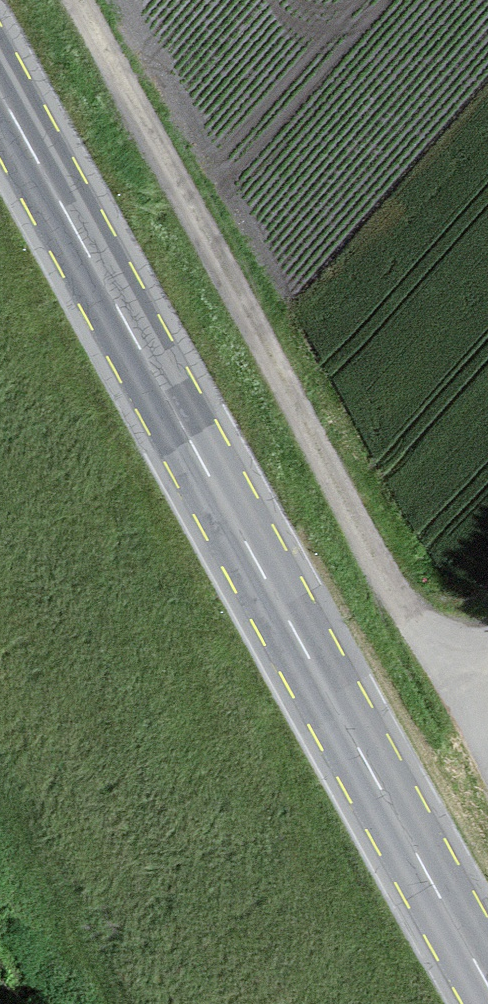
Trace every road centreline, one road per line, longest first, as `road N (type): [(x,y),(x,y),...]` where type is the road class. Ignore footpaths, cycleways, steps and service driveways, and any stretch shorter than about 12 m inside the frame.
road 1 (primary): [(487,986),(0,92)]
road 2 (track): [(453,686),(374,557),(77,0)]

